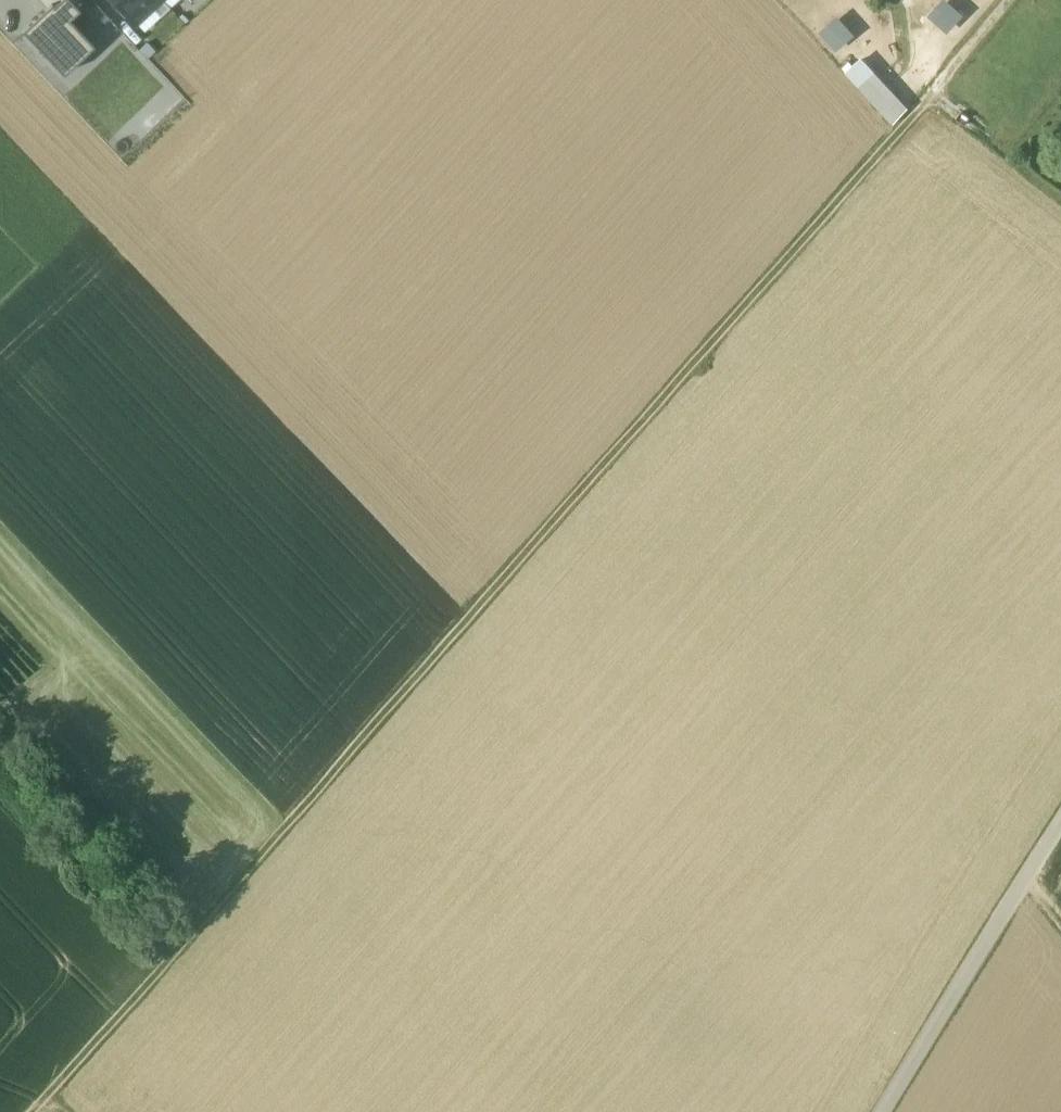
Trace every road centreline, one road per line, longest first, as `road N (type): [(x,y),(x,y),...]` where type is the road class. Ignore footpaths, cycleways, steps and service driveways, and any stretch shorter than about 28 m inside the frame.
road 1 (track): [(1008,0),(38,1111)]
road 2 (residential): [(883,1111),(1060,823)]

